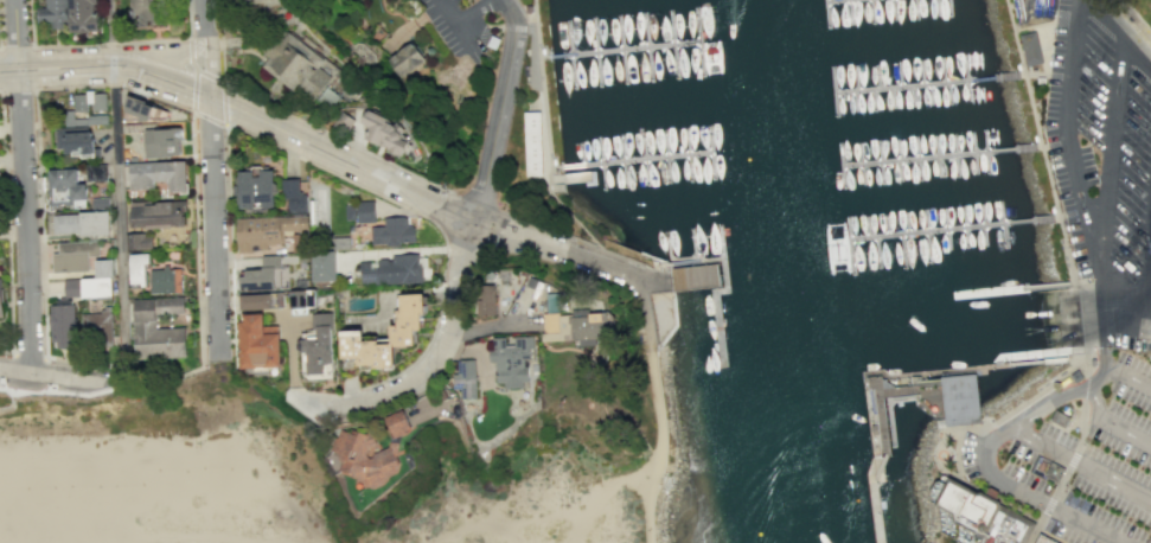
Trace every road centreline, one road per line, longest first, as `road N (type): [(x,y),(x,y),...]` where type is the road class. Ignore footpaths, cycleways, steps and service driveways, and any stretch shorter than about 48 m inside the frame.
road 1 (residential): [(0,63),(113,57),(156,66),(479,225)]
road 2 (residential): [(33,373),(18,62)]
road 3 (residential): [(296,394),(346,405),(414,384),(446,344),(479,225)]
road 4 (residential): [(224,354),(211,96)]
road 5 (residential): [(479,225),(641,282),(647,326)]
road 6 (residential): [(516,31),(479,225)]

